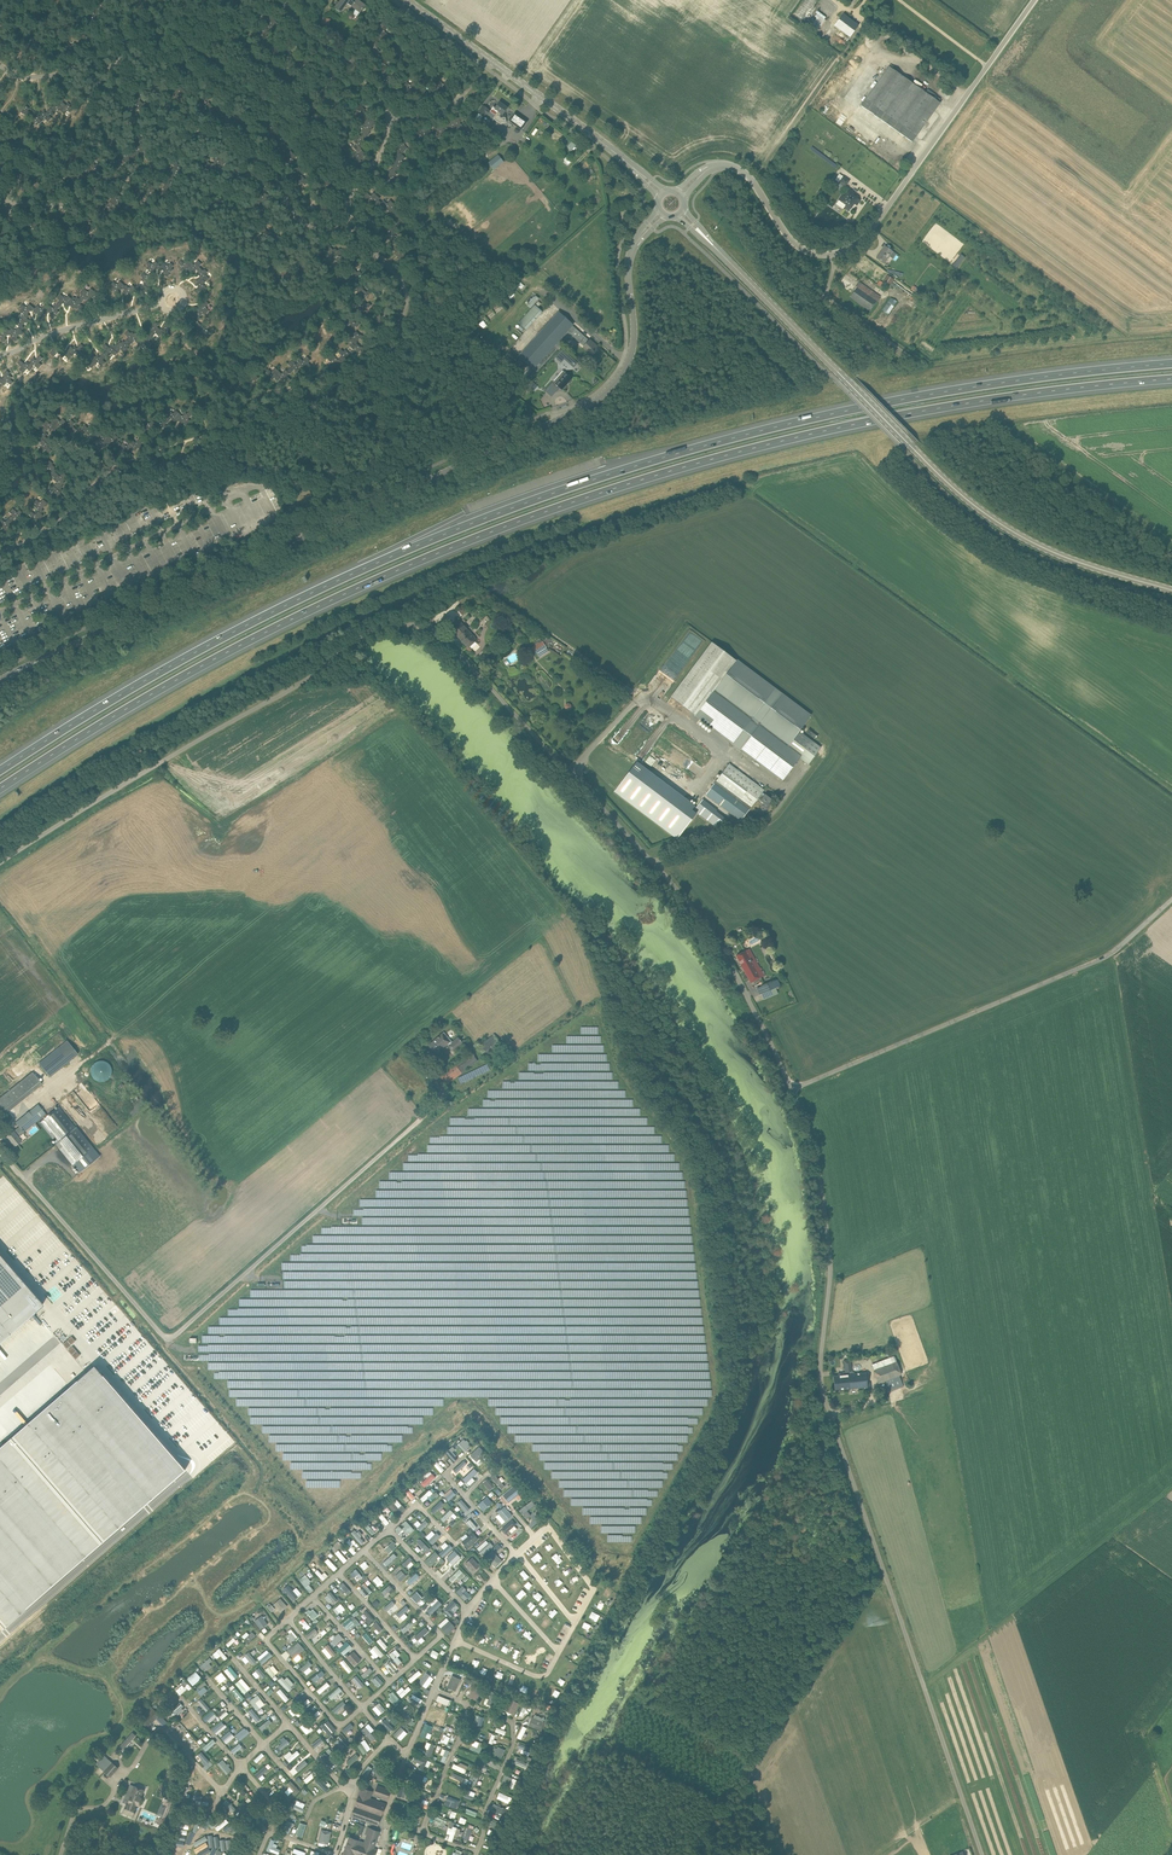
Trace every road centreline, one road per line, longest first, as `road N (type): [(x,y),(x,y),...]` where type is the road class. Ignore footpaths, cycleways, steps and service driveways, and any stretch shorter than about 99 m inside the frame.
road 1 (motorway): [(0,788),(227,652),(379,578),(564,505),(759,445),(898,415),(1171,378)]
road 2 (motorway): [(1171,363),(894,400),(567,488),(278,609),(0,770)]
road 3 (unclassified): [(792,1089),(729,962),(685,898),(453,647),(420,626),(391,625),(360,637),(302,683),(0,863)]
road 4 (tertiary): [(0,682),(593,402),(632,352),(630,255),(662,213)]
road 5 (unclassified): [(982,1854),(824,1395),(830,1255),(817,1157),(792,1089)]
road 6 (tertiary): [(1171,594),(1055,553),(989,517),(682,213)]
road 7 (unclassified): [(425,1115),(169,1339),(0,1151)]
road 8 (unclassified): [(680,194),(709,167),(740,168),(794,243),(820,254),(848,250),(872,228),(1034,0)]
road 9 (unclassified): [(792,1089),(1112,953),(1171,899)]
road 10 (tertiary): [(663,195),(407,0)]
road 11 (track): [(848,7),(967,95)]

